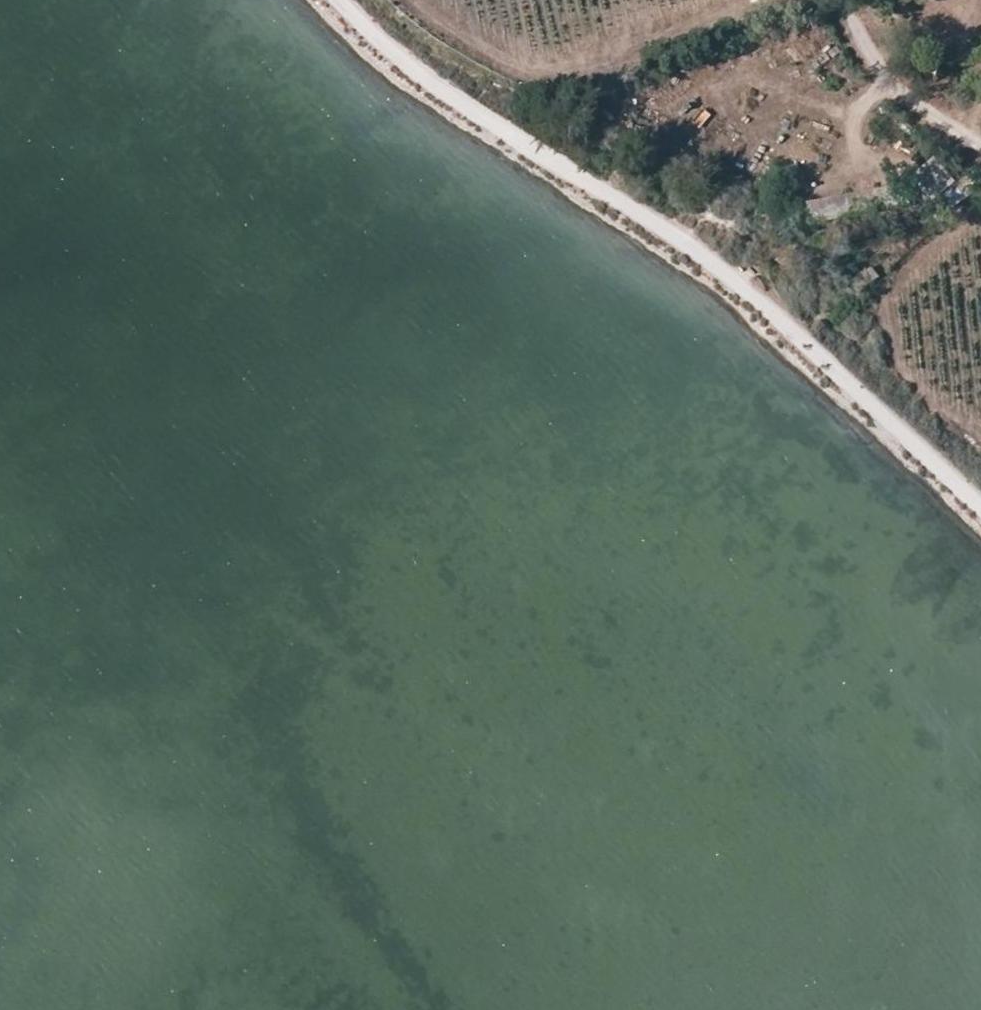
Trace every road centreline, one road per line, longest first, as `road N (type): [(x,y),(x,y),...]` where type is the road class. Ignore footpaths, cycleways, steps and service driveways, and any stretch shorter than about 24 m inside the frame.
road 1 (unclassified): [(980,509),(713,261),(448,89),(346,0)]
road 2 (track): [(832,0),(845,33),(926,114),(980,150)]

